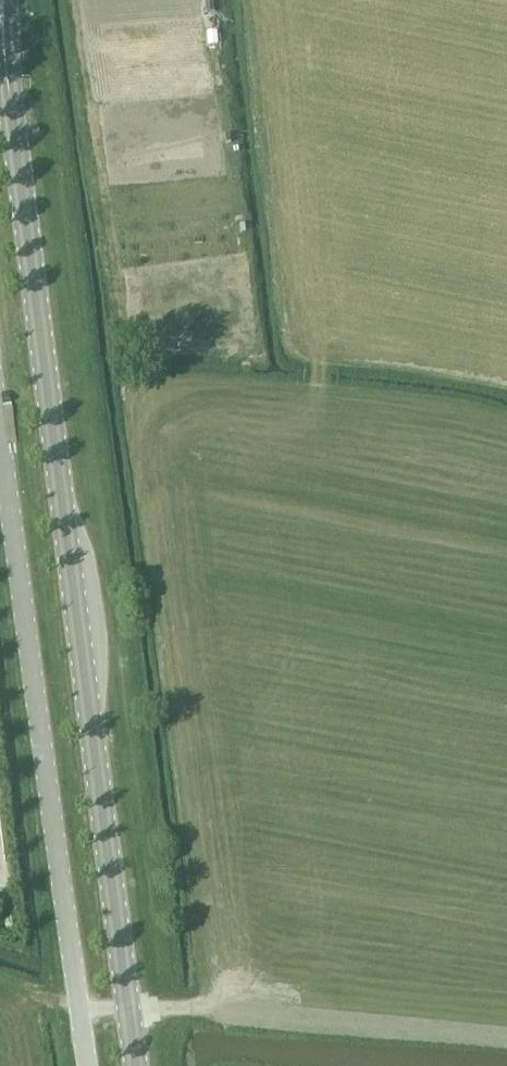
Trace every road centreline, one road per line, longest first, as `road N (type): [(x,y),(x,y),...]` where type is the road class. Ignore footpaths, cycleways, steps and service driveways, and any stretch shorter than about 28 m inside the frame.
road 1 (primary): [(135,1065),(5,54)]
road 2 (unclassified): [(87,1065),(0,438)]

